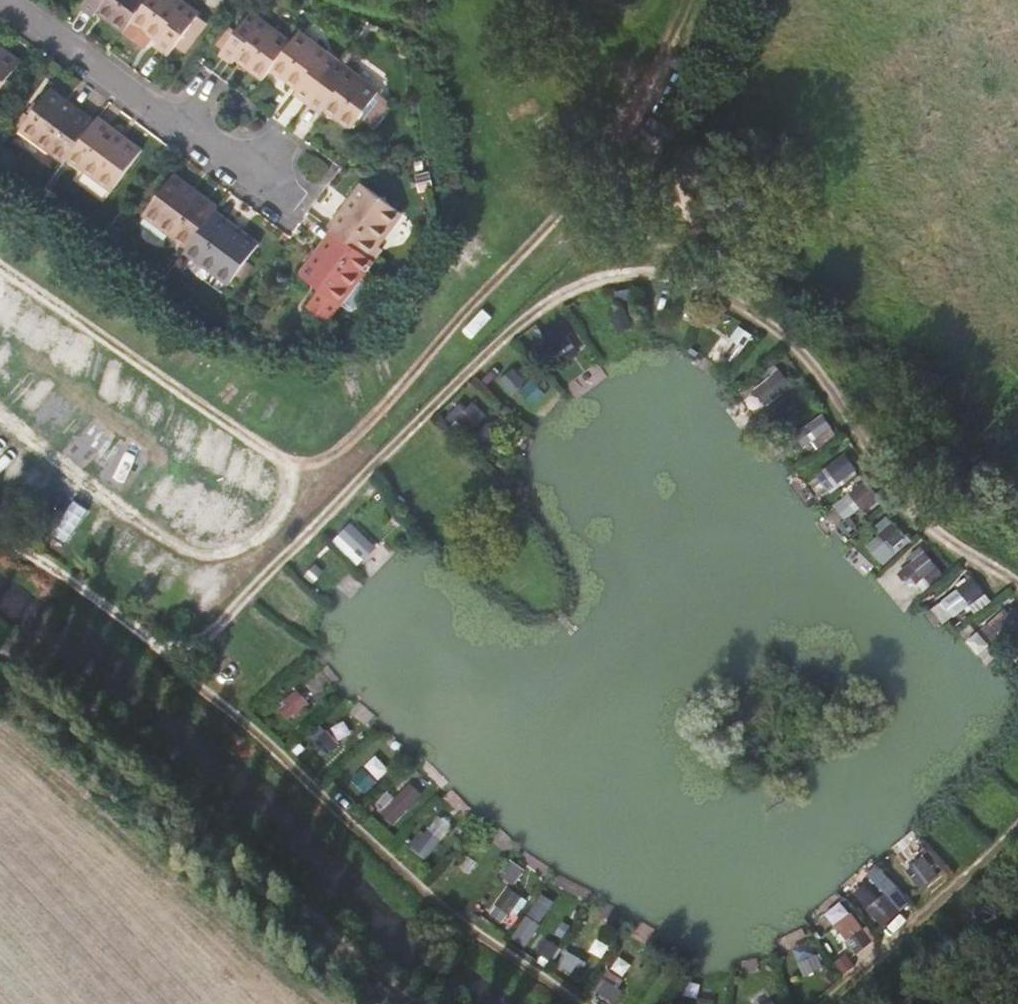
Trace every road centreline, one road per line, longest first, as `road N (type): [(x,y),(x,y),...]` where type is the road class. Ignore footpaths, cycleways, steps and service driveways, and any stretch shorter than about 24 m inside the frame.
road 1 (track): [(1017,585),(944,543),(894,488),(813,368),(754,310),(686,277),(635,274),(574,289),(511,335),(204,641)]
road 2 (track): [(0,270),(296,464),(296,487),(270,532),(211,560),(149,526),(0,400)]
road 3 (track): [(0,541),(165,658),(384,857),(570,1003)]
road 4 (track): [(296,464),(329,455),(594,173),(693,0)]
road 5 (residential): [(260,180),(8,0)]
road 6 (track): [(824,1003),(1017,828)]

